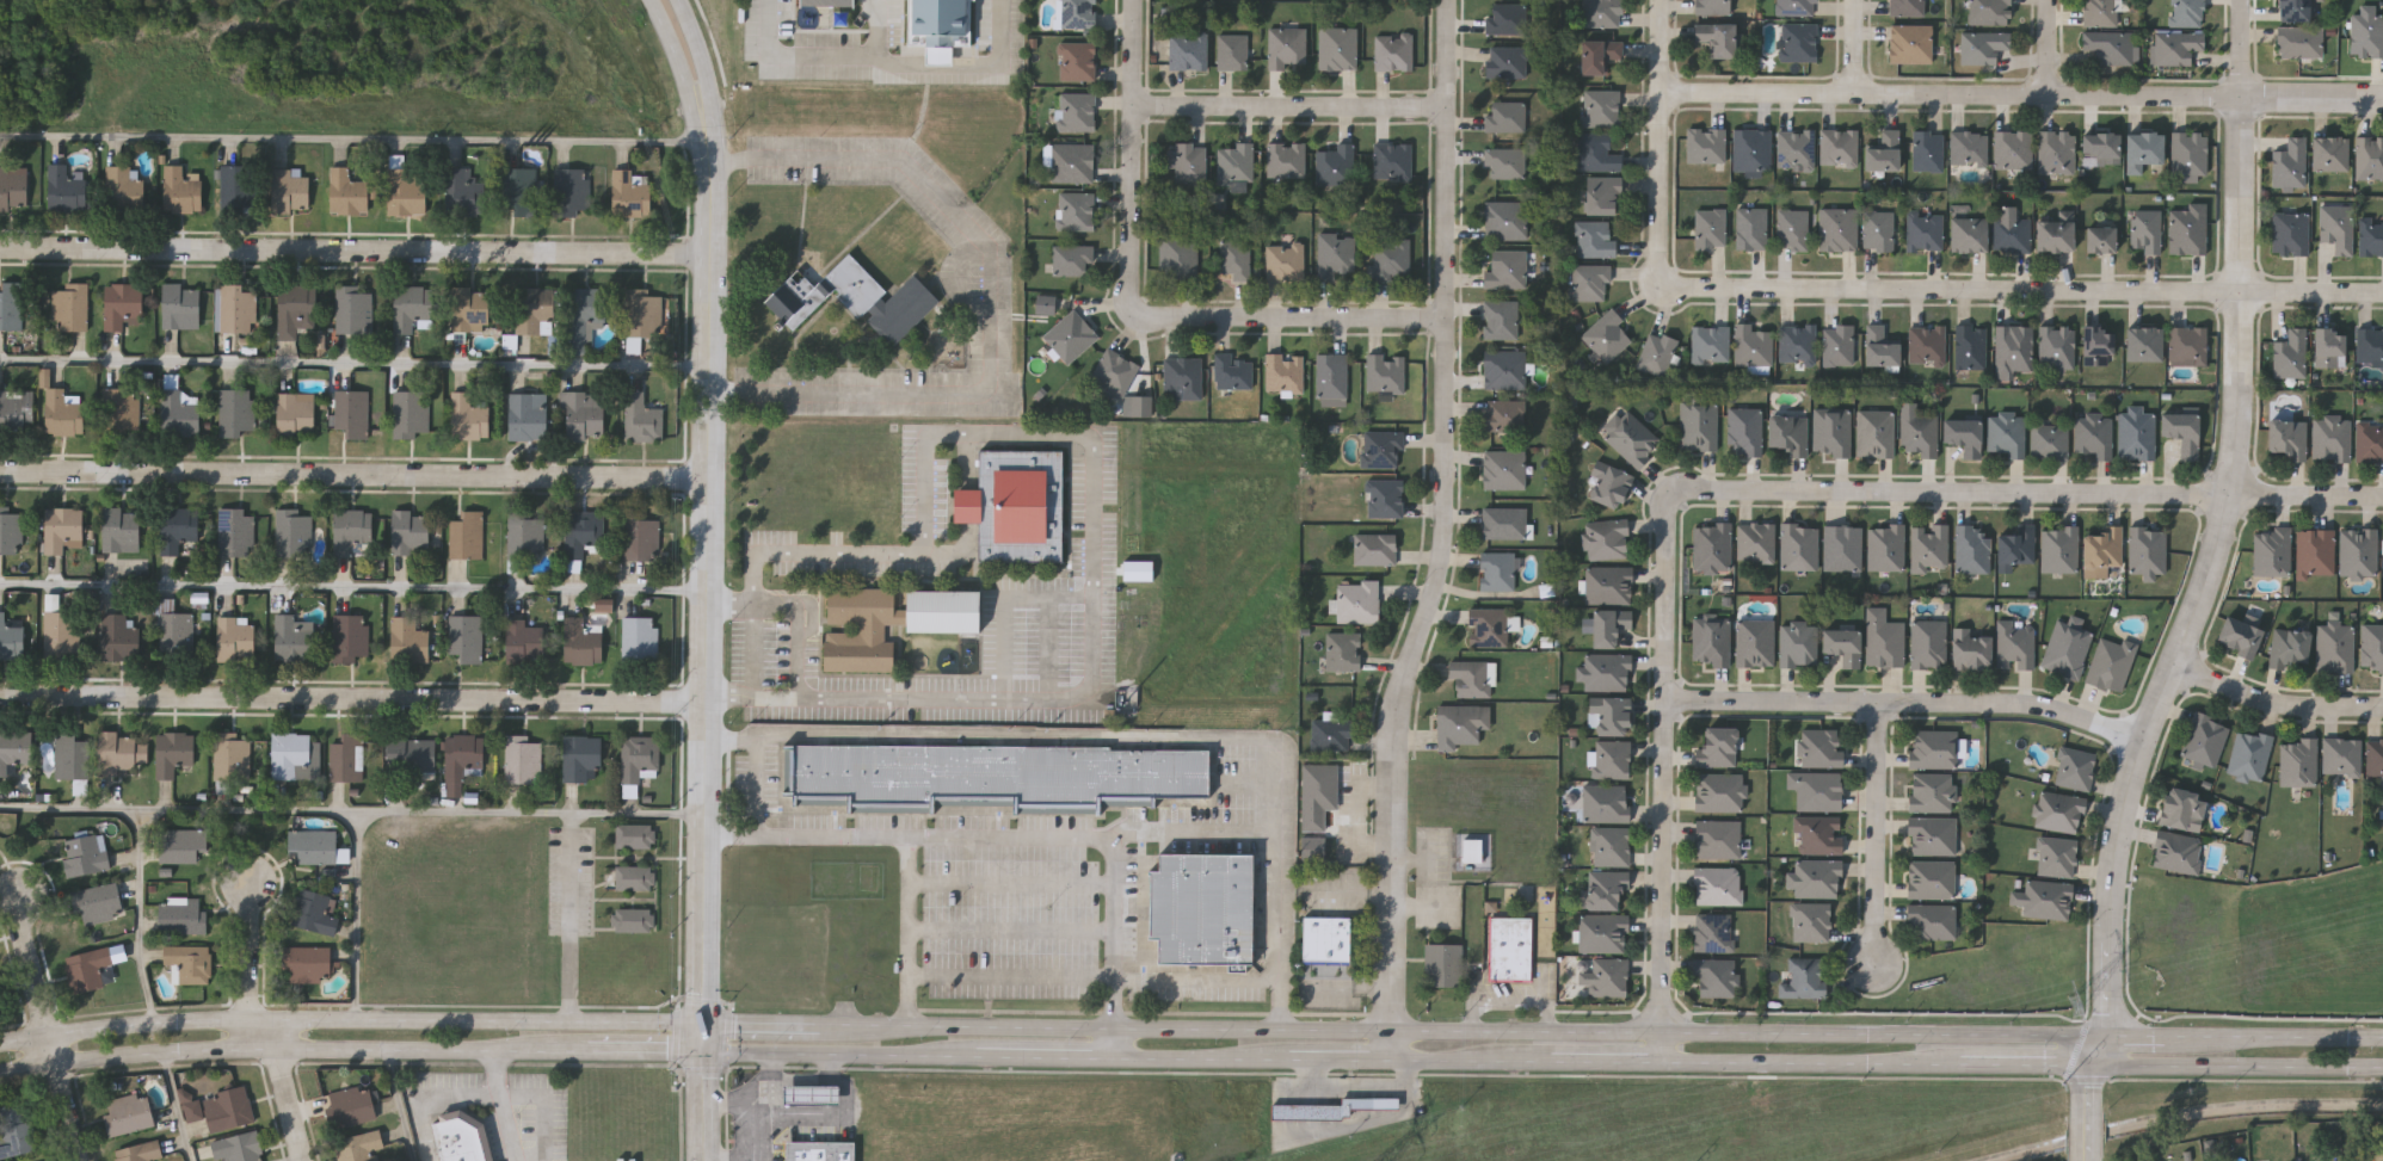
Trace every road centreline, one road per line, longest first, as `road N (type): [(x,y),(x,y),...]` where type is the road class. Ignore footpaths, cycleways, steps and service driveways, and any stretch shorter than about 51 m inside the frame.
road 1 (secondary): [(2106,1035),(821,1025)]
road 2 (residential): [(1386,1057),(1387,758),(1440,555),(1442,0)]
road 3 (secondary): [(703,115),(713,255),(706,1024)]
road 4 (secondary): [(0,1079),(61,1066),(276,1048),(771,1052)]
road 5 (residential): [(2242,292),(2230,496),(2213,567),(2143,743),(2111,871),(2106,1035)]
road 6 (residential): [(2382,103),(1663,94)]
road 7 (residential): [(2382,498),(1698,489),(1680,490),(1669,502)]
road 8 (residential): [(1665,288),(2382,293)]
road 9 (residential): [(0,472),(713,480)]
road 10 (residential): [(0,248),(713,255)]
road 11 (residential): [(0,696),(710,703)]
road 12 (secondary): [(706,1024),(257,1018),(54,1033),(0,1045)]
road 13 (residential): [(1669,502),(1661,1060)]
road 14 (residential): [(1663,698),(2005,705),(2056,711),(2143,743)]
road 15 (residential): [(1144,320),(1144,0)]
road 16 (secondary): [(1661,1060),(1963,1062)]
road 17 (residential): [(1442,332),(1165,329),(1144,320)]
road 18 (residential): [(1440,121),(1141,118)]
road 19 (secondary): [(2089,1062),(2382,1065)]
road 20 (residential): [(2242,292),(2247,0)]
road 21 (residential): [(1663,0),(1665,288)]
road 22 (residential): [(84,1160),(27,940),(24,894)]
road 23 (residential): [(1880,703),(1879,975)]
road 24 (secondary): [(2382,1036),(2166,1035)]
road 25 (residential): [(2174,668),(2283,706),(2382,708)]
road 26 (secondary): [(771,1052),(978,1054)]
road 27 (secondary): [(1120,1055),(1289,1056)]
road 28 (secondary): [(1386,1057),(1553,1058)]
road 29 (residential): [(257,1018),(276,1048),(304,1160)]
road 30 (secondary): [(978,1054),(1120,1055)]
road 31 (residential): [(257,1018),(252,882)]
road 32 (secondary): [(706,1024),(707,1160)]
road 33 (secondary): [(650,0),(703,115)]
road 34 (secondary): [(1963,1062),(2089,1062)]

